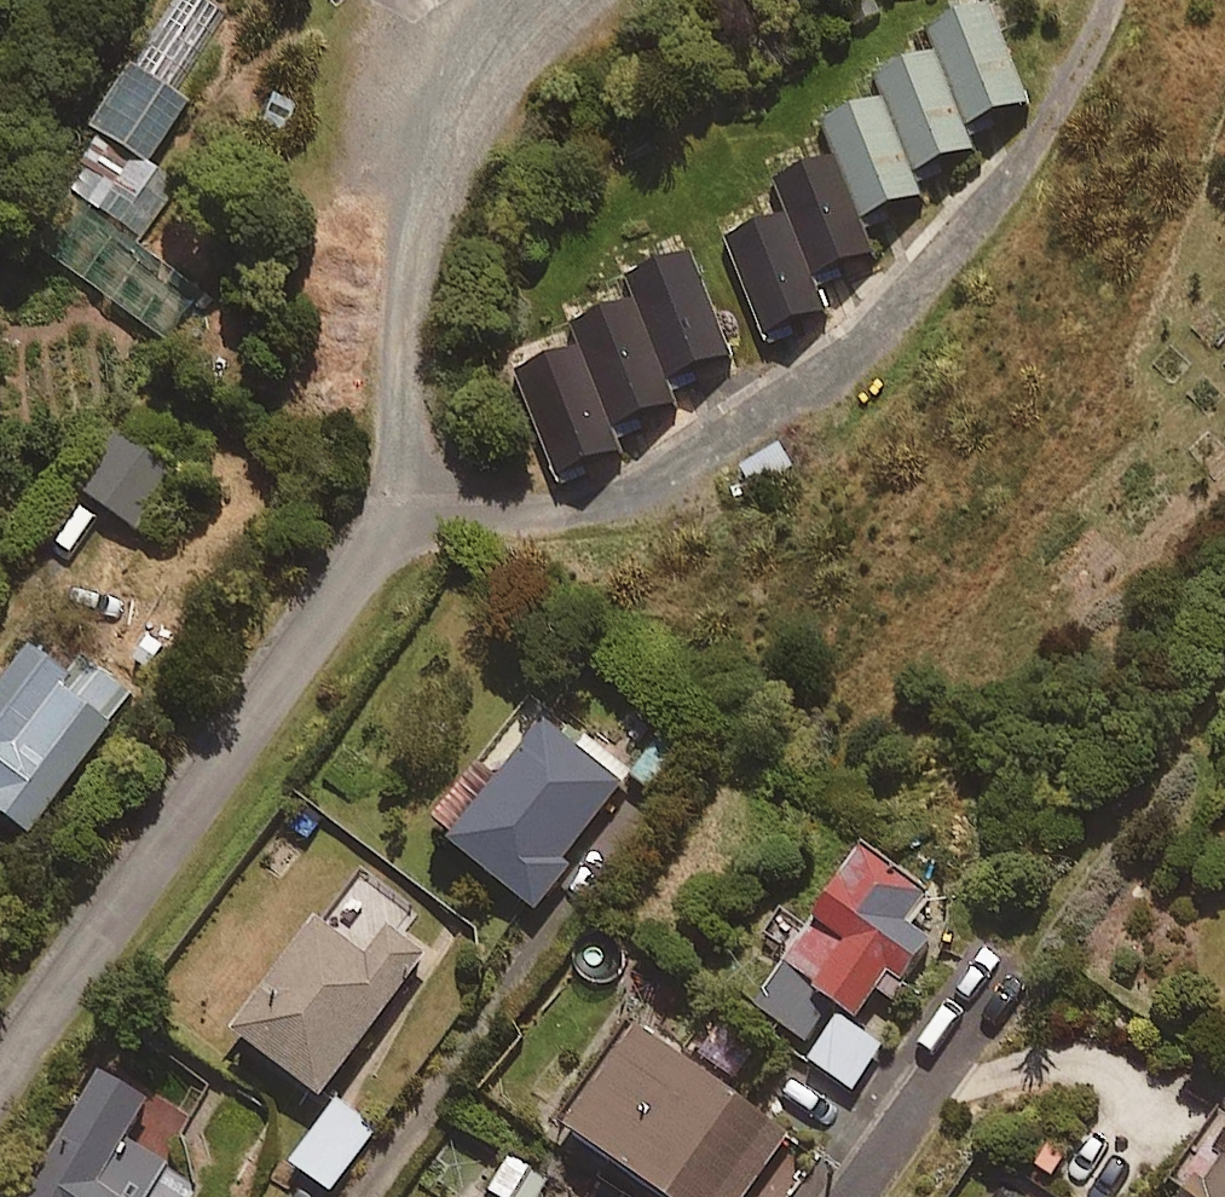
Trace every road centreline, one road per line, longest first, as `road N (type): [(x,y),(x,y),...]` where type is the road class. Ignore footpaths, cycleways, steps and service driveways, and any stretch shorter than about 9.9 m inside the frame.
road 1 (residential): [(1005,991),(858,1196)]

